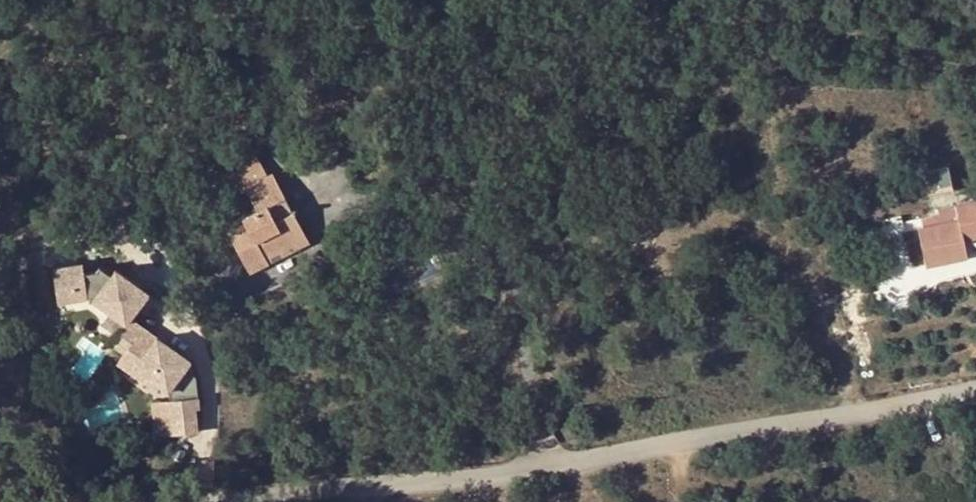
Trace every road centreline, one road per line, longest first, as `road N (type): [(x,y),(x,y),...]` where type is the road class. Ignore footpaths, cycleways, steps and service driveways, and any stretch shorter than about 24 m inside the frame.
road 1 (unclassified): [(172,501),(541,467),(975,388)]
road 2 (track): [(853,413),(815,290),(779,248),(744,226),(715,223),(654,237)]

